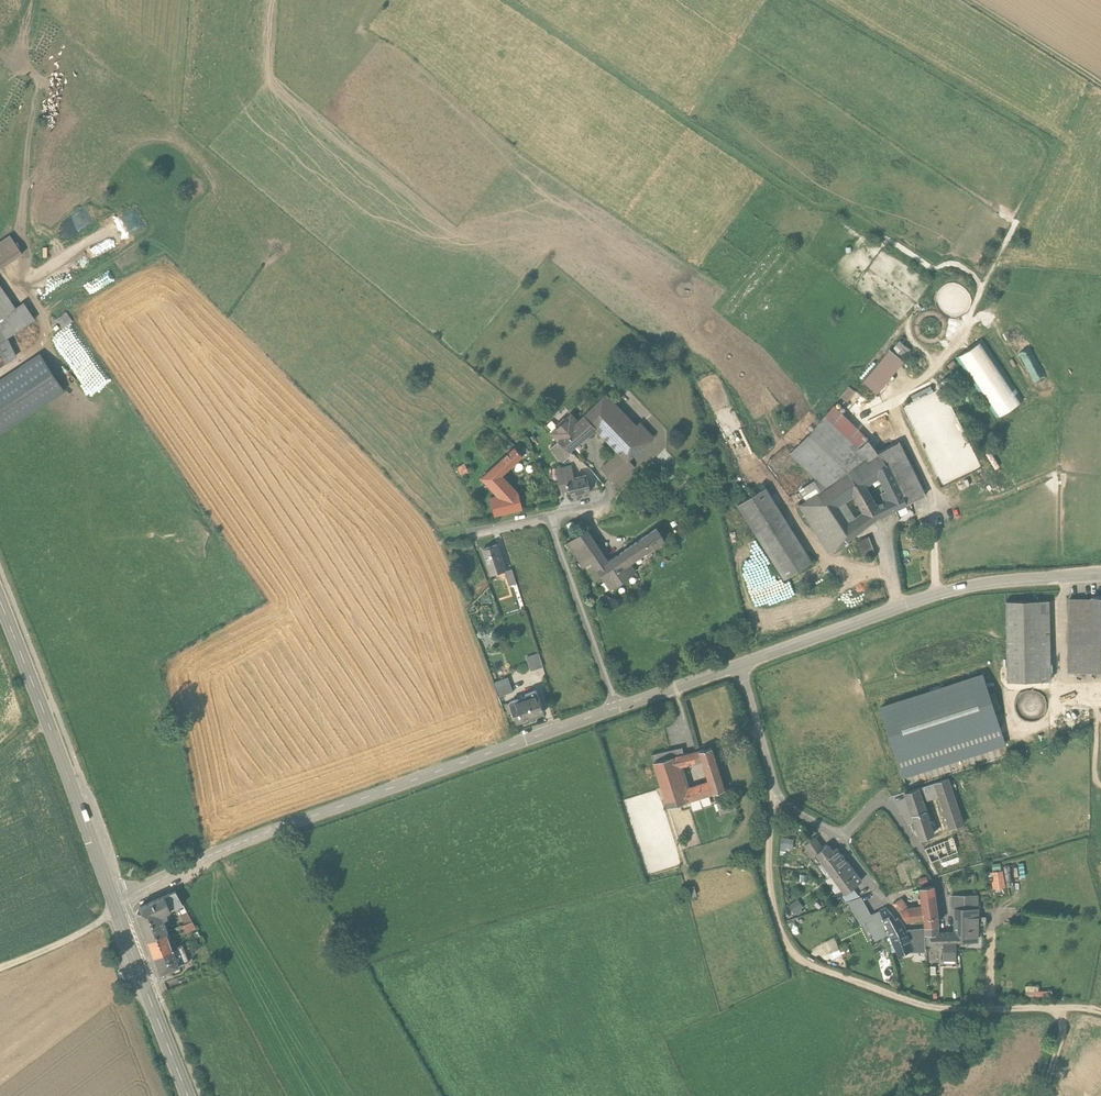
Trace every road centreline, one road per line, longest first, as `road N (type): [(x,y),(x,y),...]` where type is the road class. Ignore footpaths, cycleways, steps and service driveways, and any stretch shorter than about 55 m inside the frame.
road 1 (tertiary): [(116,902),(319,815),(946,595),(1015,580),(1100,576)]
road 2 (track): [(774,793),(771,898),(798,959),(919,1005),(1062,1008)]
road 3 (secondary): [(0,603),(116,902)]
road 4 (track): [(1100,83),(968,0)]
road 5 (secondary): [(135,962),(189,1095)]
road 6 (track): [(0,967),(96,925),(116,902)]

